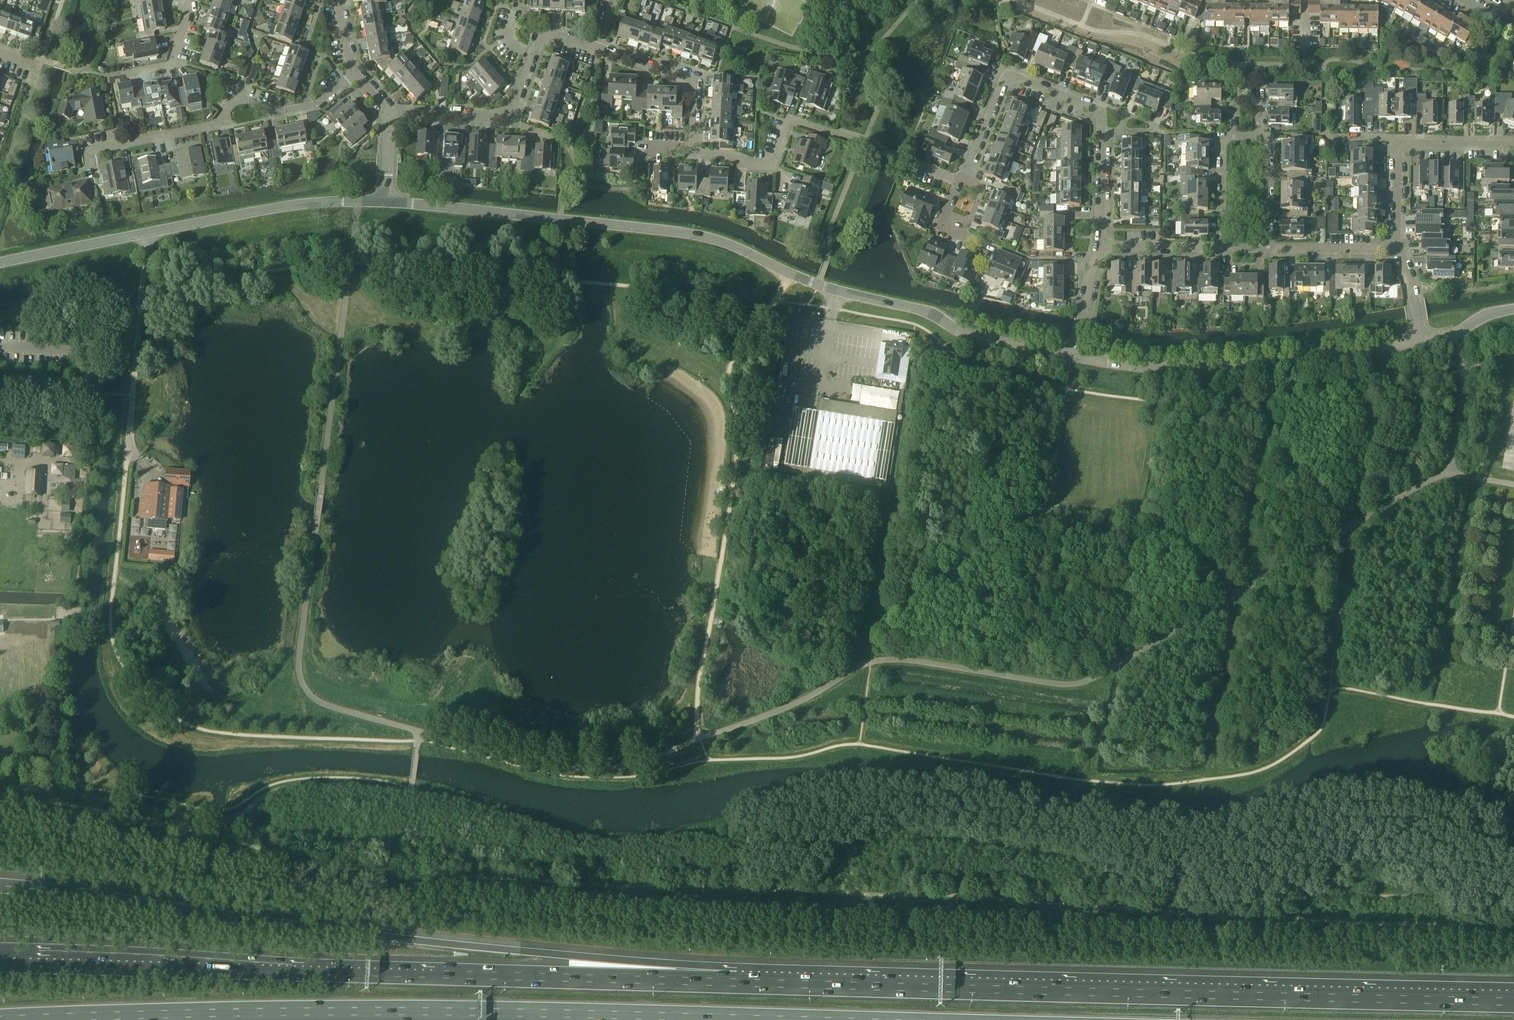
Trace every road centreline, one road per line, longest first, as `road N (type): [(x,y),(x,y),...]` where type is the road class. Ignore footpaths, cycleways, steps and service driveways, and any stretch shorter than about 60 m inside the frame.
road 1 (motorway): [(1513,1001),(736,982)]
road 2 (motorway): [(736,982),(625,961),(0,887)]
road 3 (motorway): [(736,982),(0,957)]
road 4 (unclassified): [(386,203),(693,234),(835,291),(924,311),(975,337),(1079,357)]
road 5 (motorway): [(137,1014),(805,1019)]
road 6 (unclassified): [(0,263),(295,205),(386,203)]
road 7 (unclassified): [(1079,357),(1217,368),(1421,342)]
road 8 (residential): [(1100,250),(1102,112),(1006,75),(970,164)]
road 9 (residential): [(85,151),(211,127),(236,97),(279,112),(304,107),(353,73)]
road 10 (residential): [(1218,248),(1222,139),(1231,135),(1267,138),(1267,248)]
road 11 (residential): [(693,152),(772,166),(788,120),(865,139),(911,162)]
road 12 (residential): [(533,57),(540,39),(558,34),(697,81),(694,131)]
road 13 (residential): [(389,113),(510,116),(533,57)]
road 14 (motorway): [(5,1019),(137,1014)]
road 15 (residential): [(1399,249),(1267,248)]

